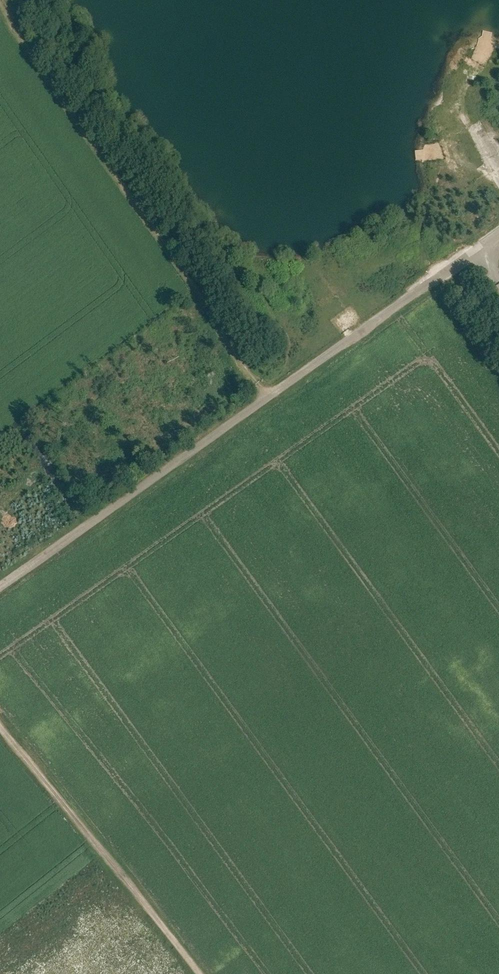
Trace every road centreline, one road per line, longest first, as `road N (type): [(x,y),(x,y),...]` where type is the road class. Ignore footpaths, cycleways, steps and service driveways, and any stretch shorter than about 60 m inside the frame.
road 1 (unclassified): [(498,231),(0,586)]
road 2 (track): [(267,397),(1,0)]
road 3 (track): [(0,727),(198,973)]

